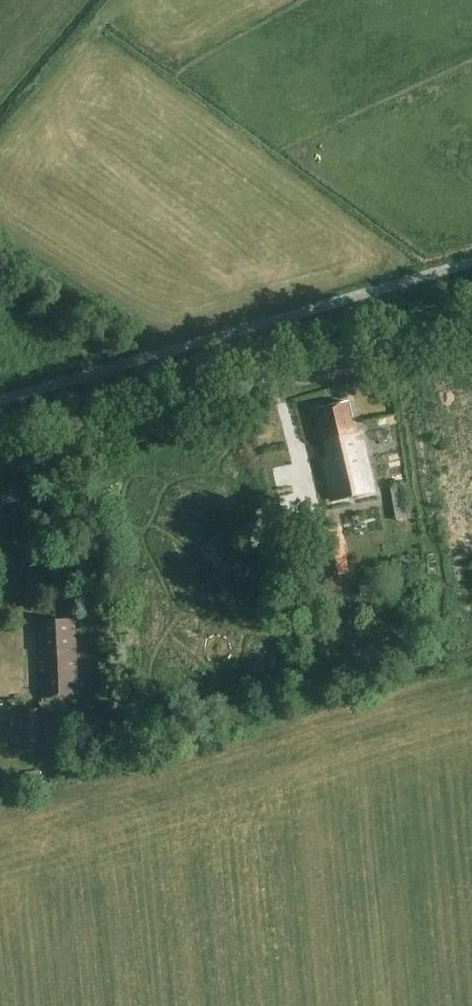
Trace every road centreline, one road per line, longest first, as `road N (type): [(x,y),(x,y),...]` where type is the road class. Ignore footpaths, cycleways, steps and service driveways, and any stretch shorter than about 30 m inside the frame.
road 1 (tertiary): [(0,457),(471,319)]

